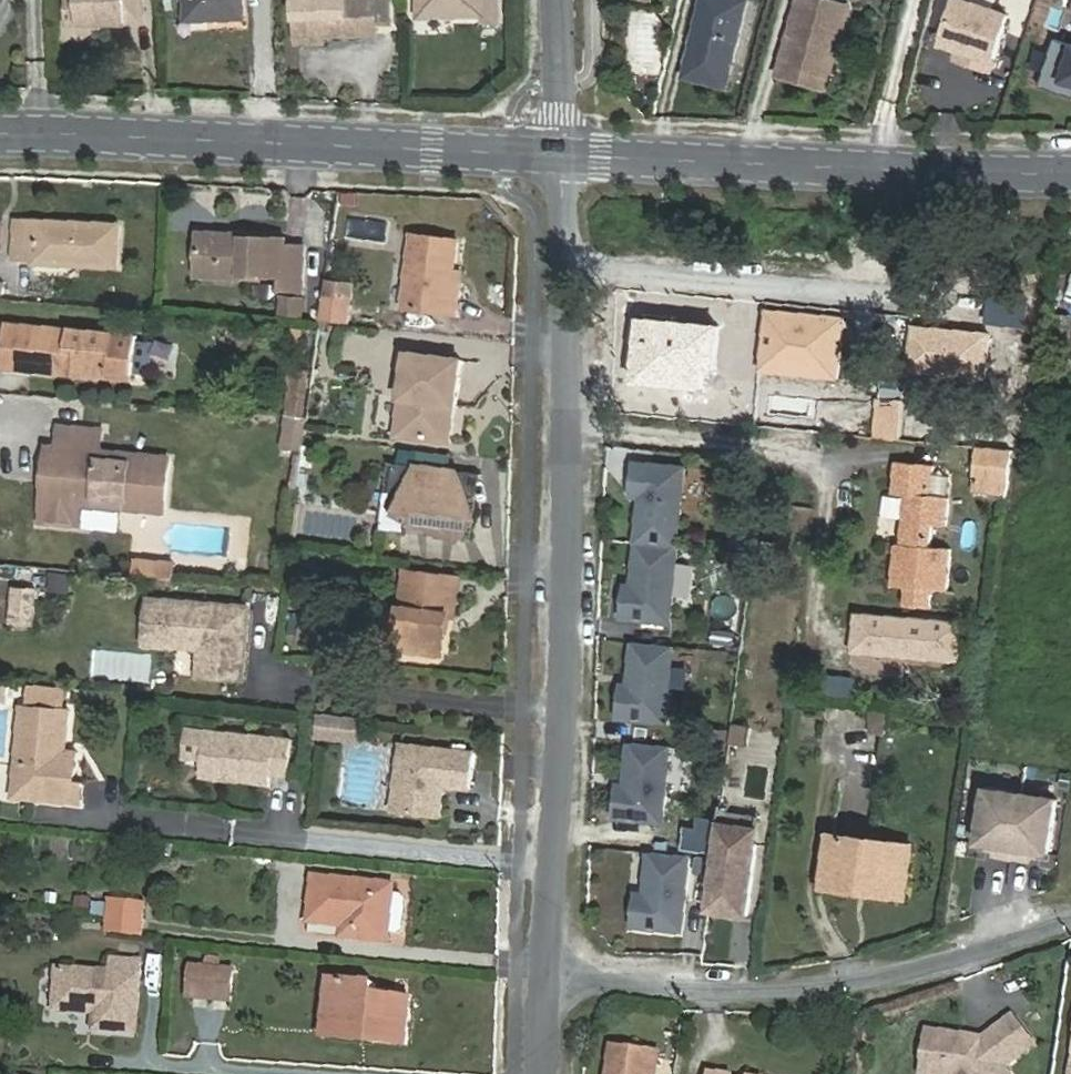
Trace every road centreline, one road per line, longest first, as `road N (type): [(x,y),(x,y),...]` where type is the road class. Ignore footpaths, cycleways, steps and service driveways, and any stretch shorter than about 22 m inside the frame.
road 1 (residential): [(542,982),(563,152)]
road 2 (tertiary): [(563,152),(0,135)]
road 3 (residential): [(542,982),(762,987),(864,977),(954,959),(1070,921)]
road 4 (tertiary): [(1070,172),(563,152)]
road 5 (unclassified): [(563,152),(558,0)]

